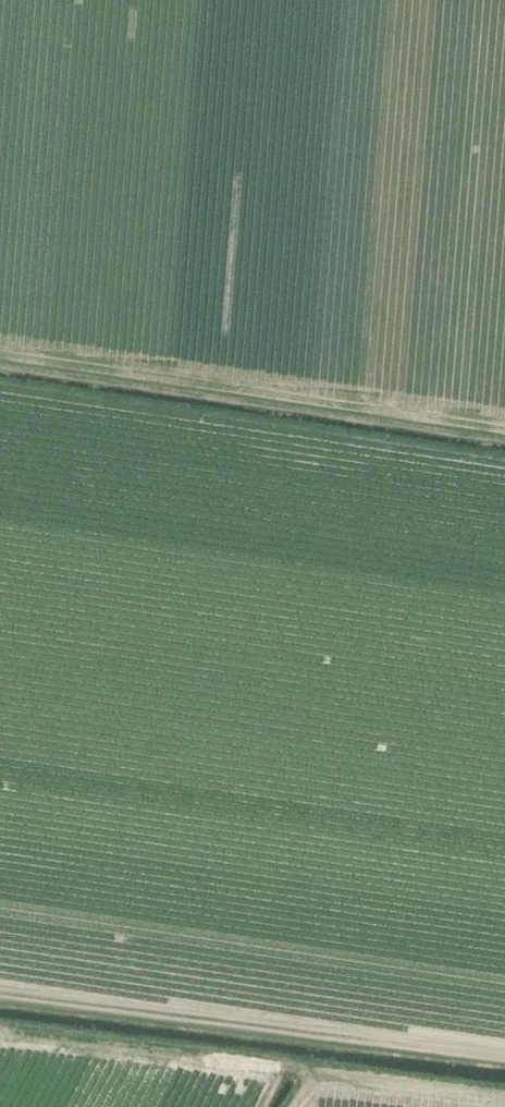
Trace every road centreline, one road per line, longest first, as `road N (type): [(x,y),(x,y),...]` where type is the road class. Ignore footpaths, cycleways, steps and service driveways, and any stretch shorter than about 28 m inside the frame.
road 1 (track): [(0,996),(504,1058)]

